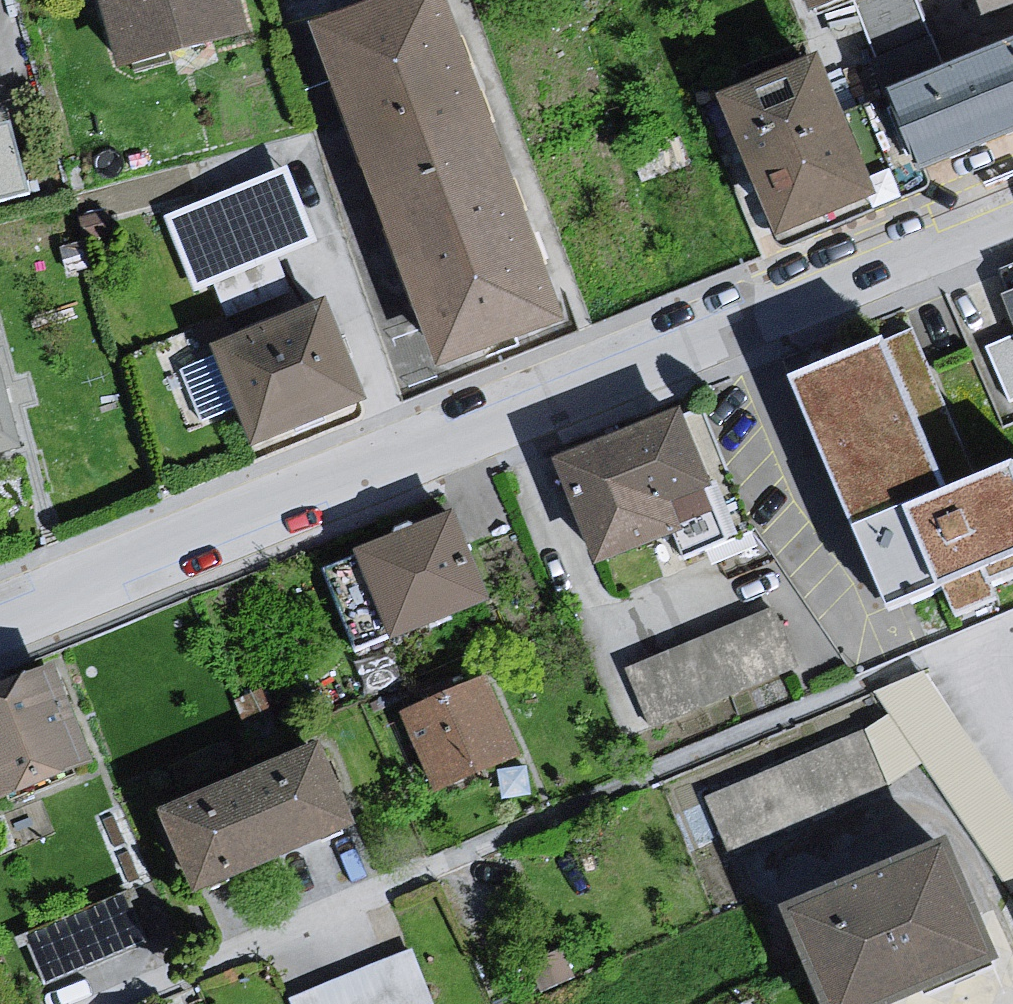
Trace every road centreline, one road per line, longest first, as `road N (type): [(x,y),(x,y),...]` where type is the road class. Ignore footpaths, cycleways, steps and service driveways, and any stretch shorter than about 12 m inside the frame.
road 1 (residential): [(0,626),(1012,215)]
road 2 (residential): [(110,1003),(498,837)]

